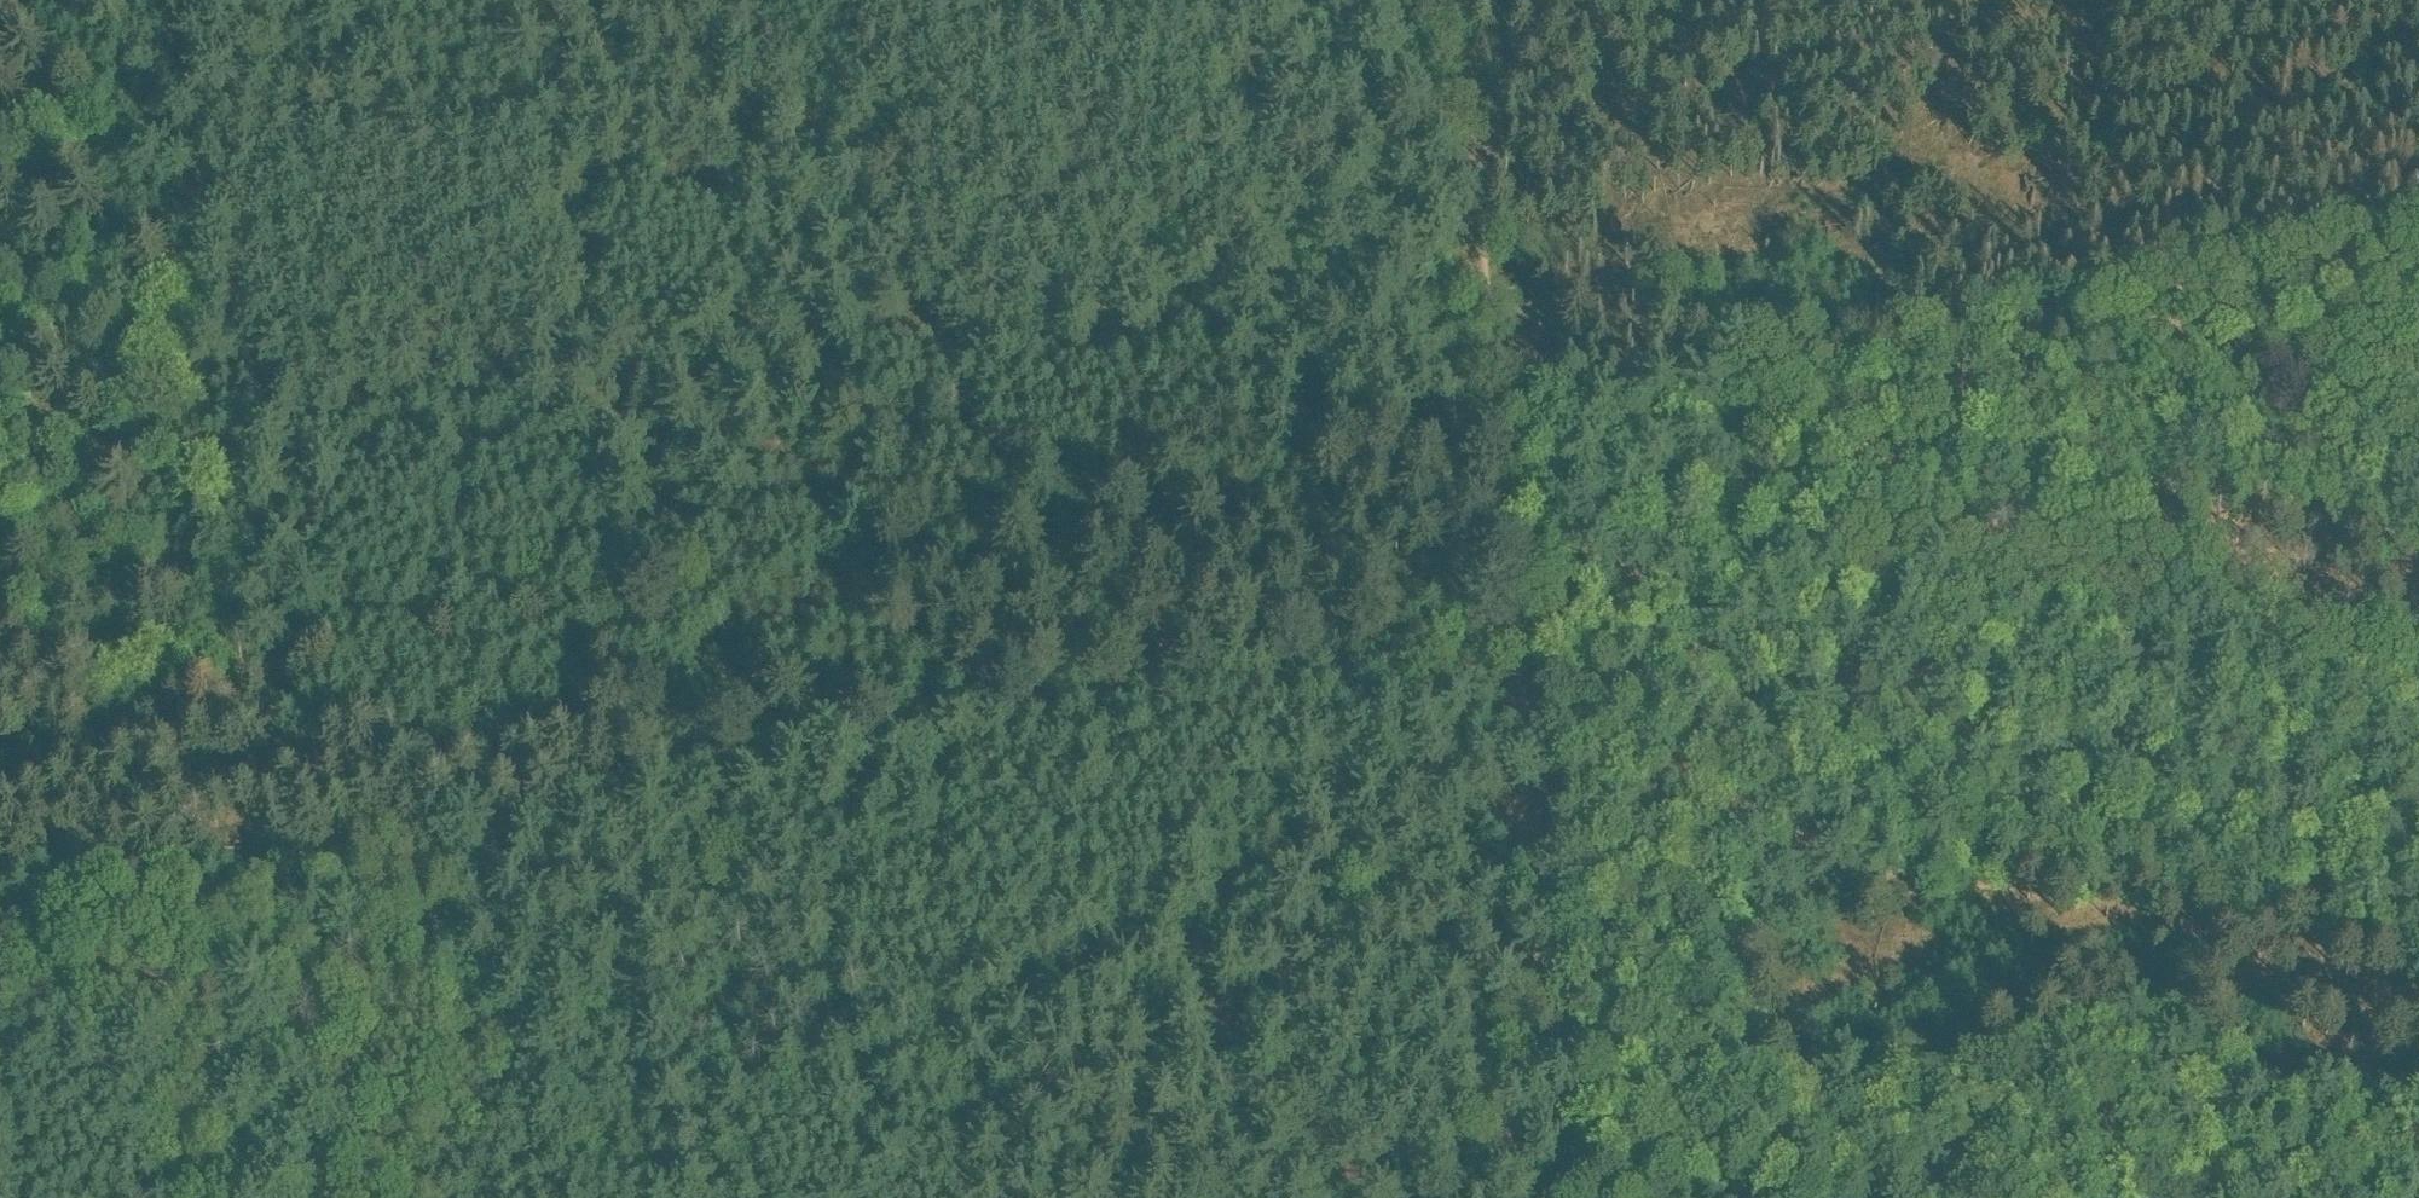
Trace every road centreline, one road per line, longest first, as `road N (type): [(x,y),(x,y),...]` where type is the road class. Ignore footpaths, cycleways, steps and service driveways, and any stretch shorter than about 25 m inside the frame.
road 1 (track): [(1454,0),(1584,1197)]
road 2 (track): [(2418,1054),(2343,1125),(2297,1152),(2108,1197)]

